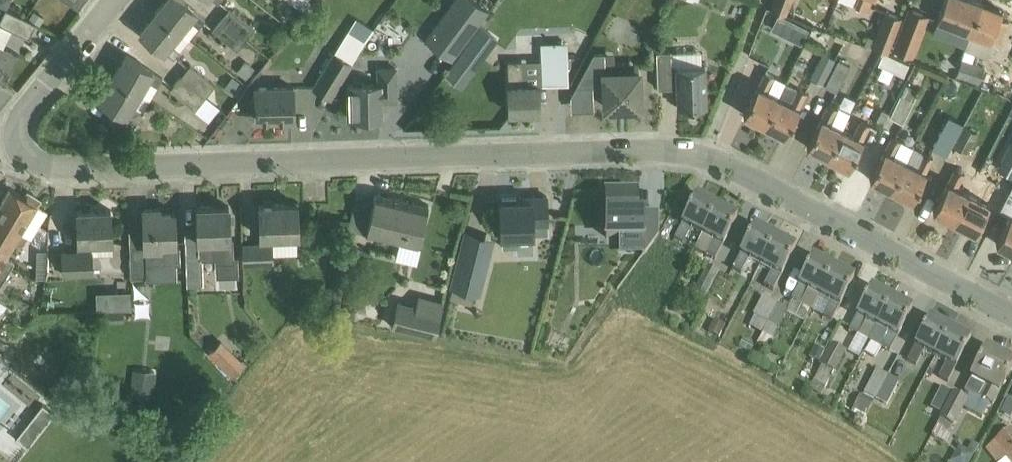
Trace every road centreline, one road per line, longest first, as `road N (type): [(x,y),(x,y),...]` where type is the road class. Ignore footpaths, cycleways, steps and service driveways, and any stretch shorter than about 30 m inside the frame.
road 1 (residential): [(1011,312),(709,154),(76,168),(0,147)]
road 2 (unclassified): [(0,139),(112,0)]

